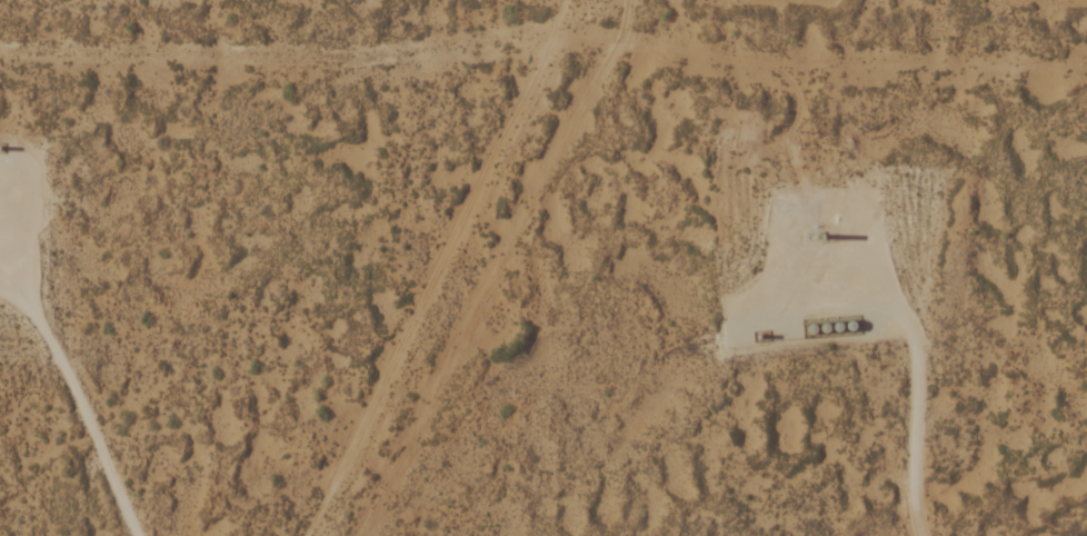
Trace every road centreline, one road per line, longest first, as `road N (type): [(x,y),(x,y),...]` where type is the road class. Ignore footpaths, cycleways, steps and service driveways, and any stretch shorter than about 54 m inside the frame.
road 1 (residential): [(18,182),(29,291),(139,535)]
road 2 (residential): [(874,211),(927,318),(916,523),(922,535)]

